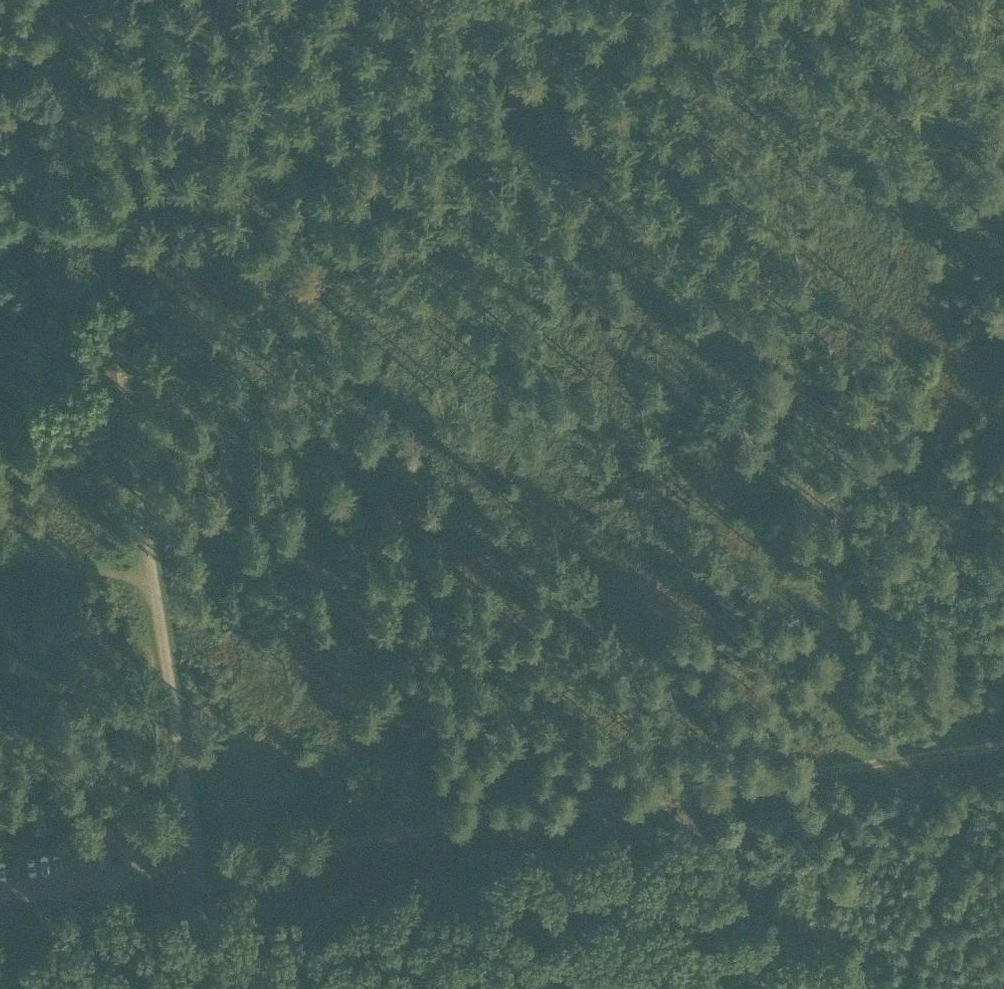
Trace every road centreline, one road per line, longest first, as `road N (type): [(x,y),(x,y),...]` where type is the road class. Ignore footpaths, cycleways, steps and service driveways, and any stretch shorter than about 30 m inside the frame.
road 1 (track): [(851,769),(765,183),(783,149),(810,136),(1003,118)]
road 2 (track): [(1003,746),(201,865)]
road 3 (track): [(158,604),(67,0)]
road 4 (track): [(201,865),(158,604)]
road 5 (unclassified): [(163,871),(0,895)]
road 6 (track): [(201,865),(220,988)]

